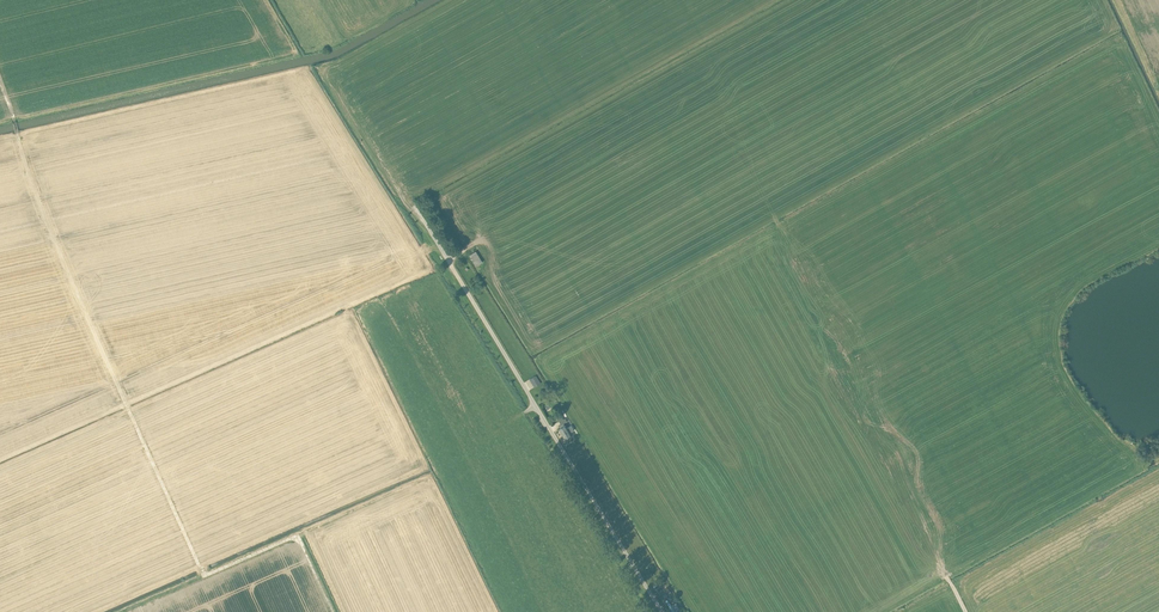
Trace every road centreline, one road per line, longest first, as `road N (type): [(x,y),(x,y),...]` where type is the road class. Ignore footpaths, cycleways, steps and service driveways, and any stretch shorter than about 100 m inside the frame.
road 1 (unclassified): [(662,611),(423,218)]

